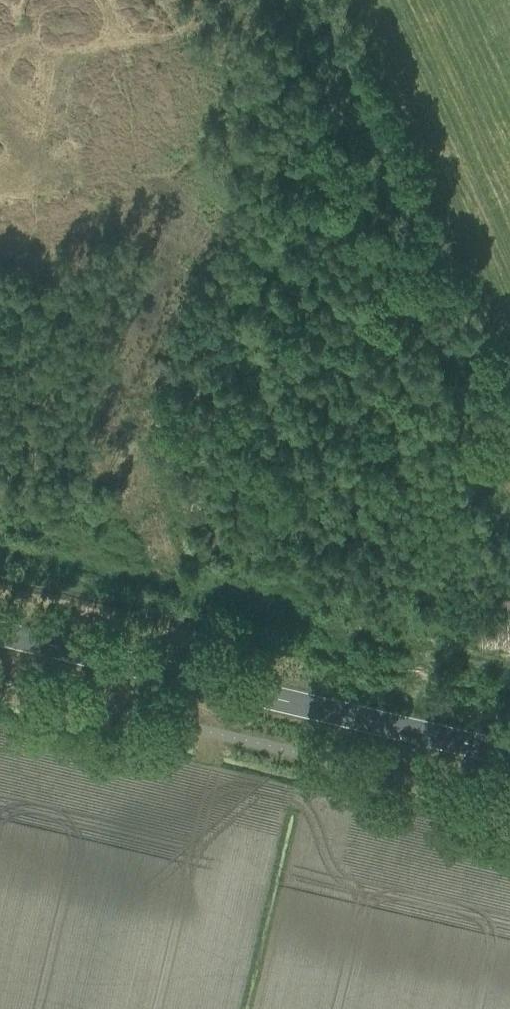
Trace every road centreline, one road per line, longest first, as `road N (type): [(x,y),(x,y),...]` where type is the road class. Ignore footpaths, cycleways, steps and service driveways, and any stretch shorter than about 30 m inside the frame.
road 1 (tertiary): [(509,755),(0,635)]

